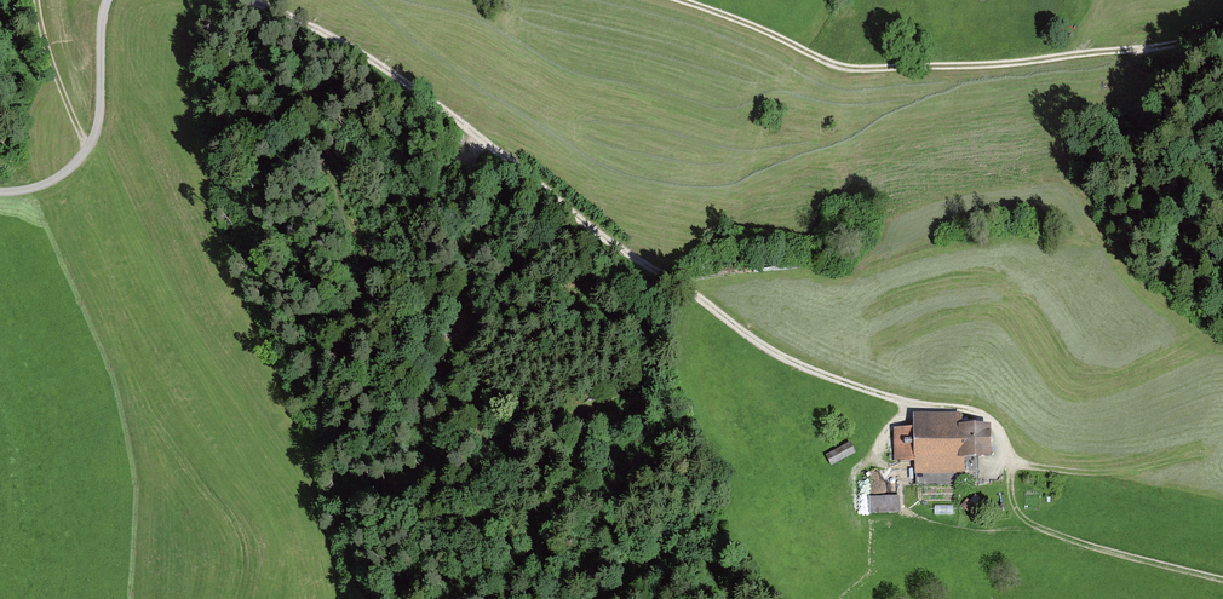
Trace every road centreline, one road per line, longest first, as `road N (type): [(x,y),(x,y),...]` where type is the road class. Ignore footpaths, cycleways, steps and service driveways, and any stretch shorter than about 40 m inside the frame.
road 1 (track): [(252,0),(355,48),(776,355),(894,400),(977,404),(1011,428),(1016,511),(1059,538),(1222,580)]
road 2 (track): [(680,0),(836,70),(1028,64),(1158,47),(1222,22)]
road 3 (track): [(0,191),(59,180),(89,147),(101,109),(109,0)]
road 4 (track): [(89,147),(40,19),(40,0)]

